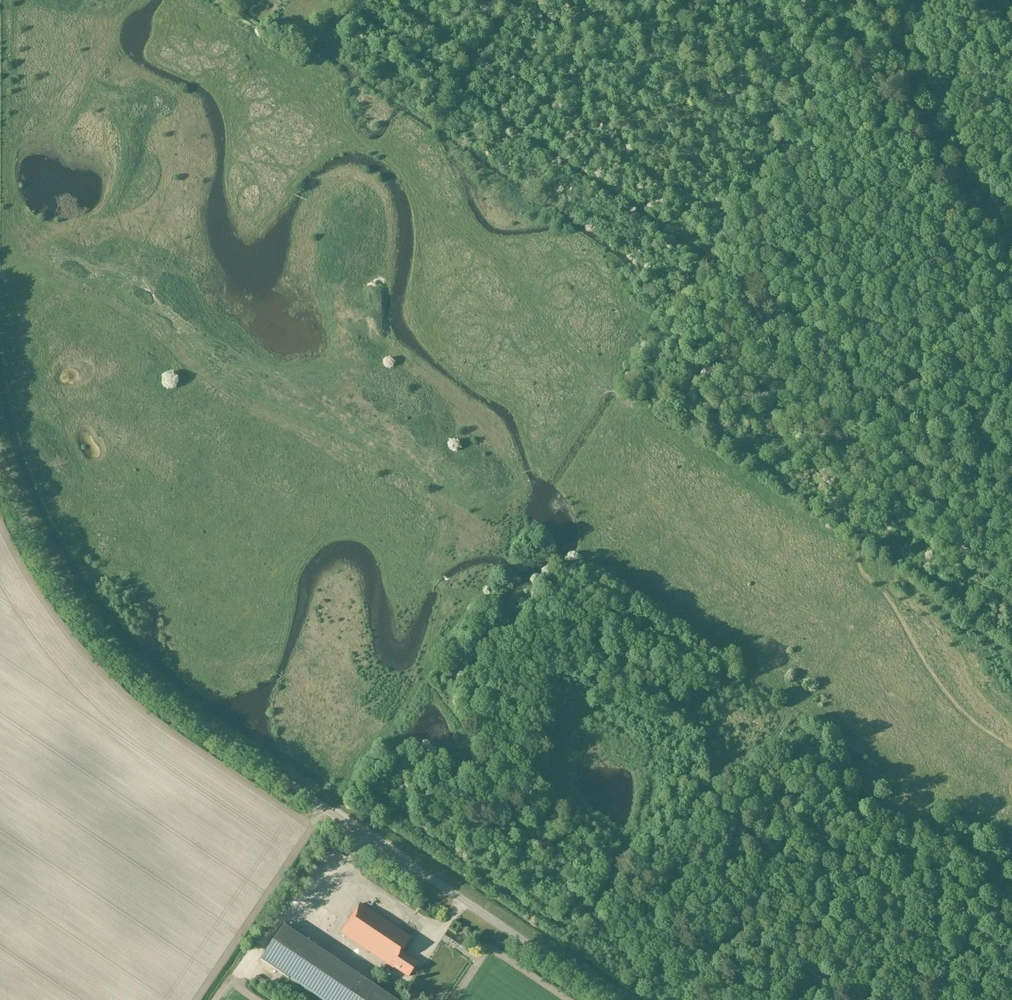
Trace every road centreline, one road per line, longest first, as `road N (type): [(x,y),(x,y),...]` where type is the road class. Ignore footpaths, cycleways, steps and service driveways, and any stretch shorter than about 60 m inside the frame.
road 1 (track): [(0,275),(47,281),(102,307),(206,398),(352,476),(403,556),(429,579),(498,602),(447,687),(485,786),(535,837),(669,926),(737,999)]
road 2 (unclassified): [(610,999),(144,680),(64,588),(0,455)]
road 3 (track): [(515,0),(462,77),(465,93),(1011,464)]
road 4 (track): [(652,912),(1011,397)]
road 5 (track): [(343,820),(361,790),(375,793),(504,893),(568,930),(684,782)]
road 6 (track): [(940,999),(1011,893)]

